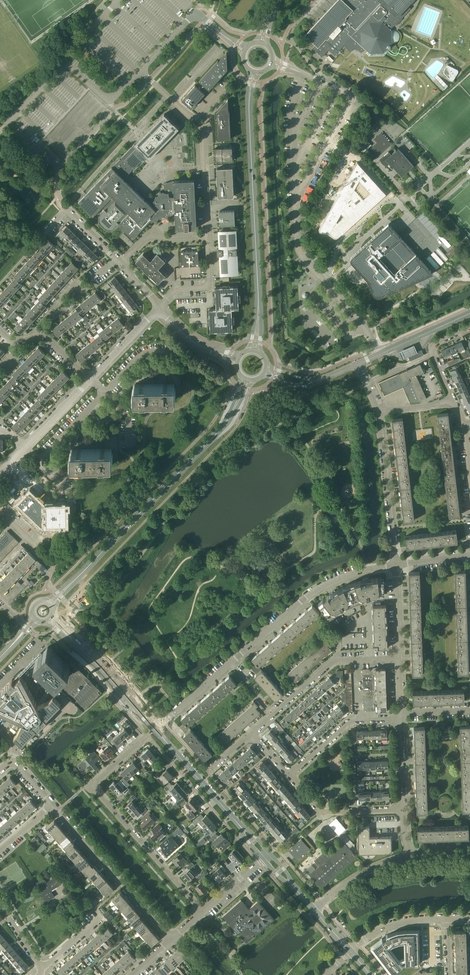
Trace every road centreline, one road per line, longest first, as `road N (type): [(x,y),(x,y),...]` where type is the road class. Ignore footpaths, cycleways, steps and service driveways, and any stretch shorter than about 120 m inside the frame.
road 1 (residential): [(155,729),(314,591),(396,565)]
road 2 (residential): [(173,101),(202,134),(209,287),(181,289),(159,308)]
road 3 (unclassified): [(56,171),(7,124),(65,62),(106,97),(140,70)]
road 4 (unclassified): [(379,354),(299,252),(293,137)]
road 5 (residential): [(203,911),(94,789),(148,735)]
road 6 (tertiary): [(74,580),(206,445)]
road 7 (unclassified): [(170,940),(52,804)]
road 8 (tertiary): [(257,287),(249,108)]
road 9 (residential): [(252,734),(333,662),(398,659)]
road 10 (unclassified): [(396,565),(377,412)]
road 11 (unclassified): [(65,209),(159,308)]
road 12 (residential): [(289,774),(350,721),(400,717)]
road 13 (residential): [(402,808),(322,811),(289,774)]

